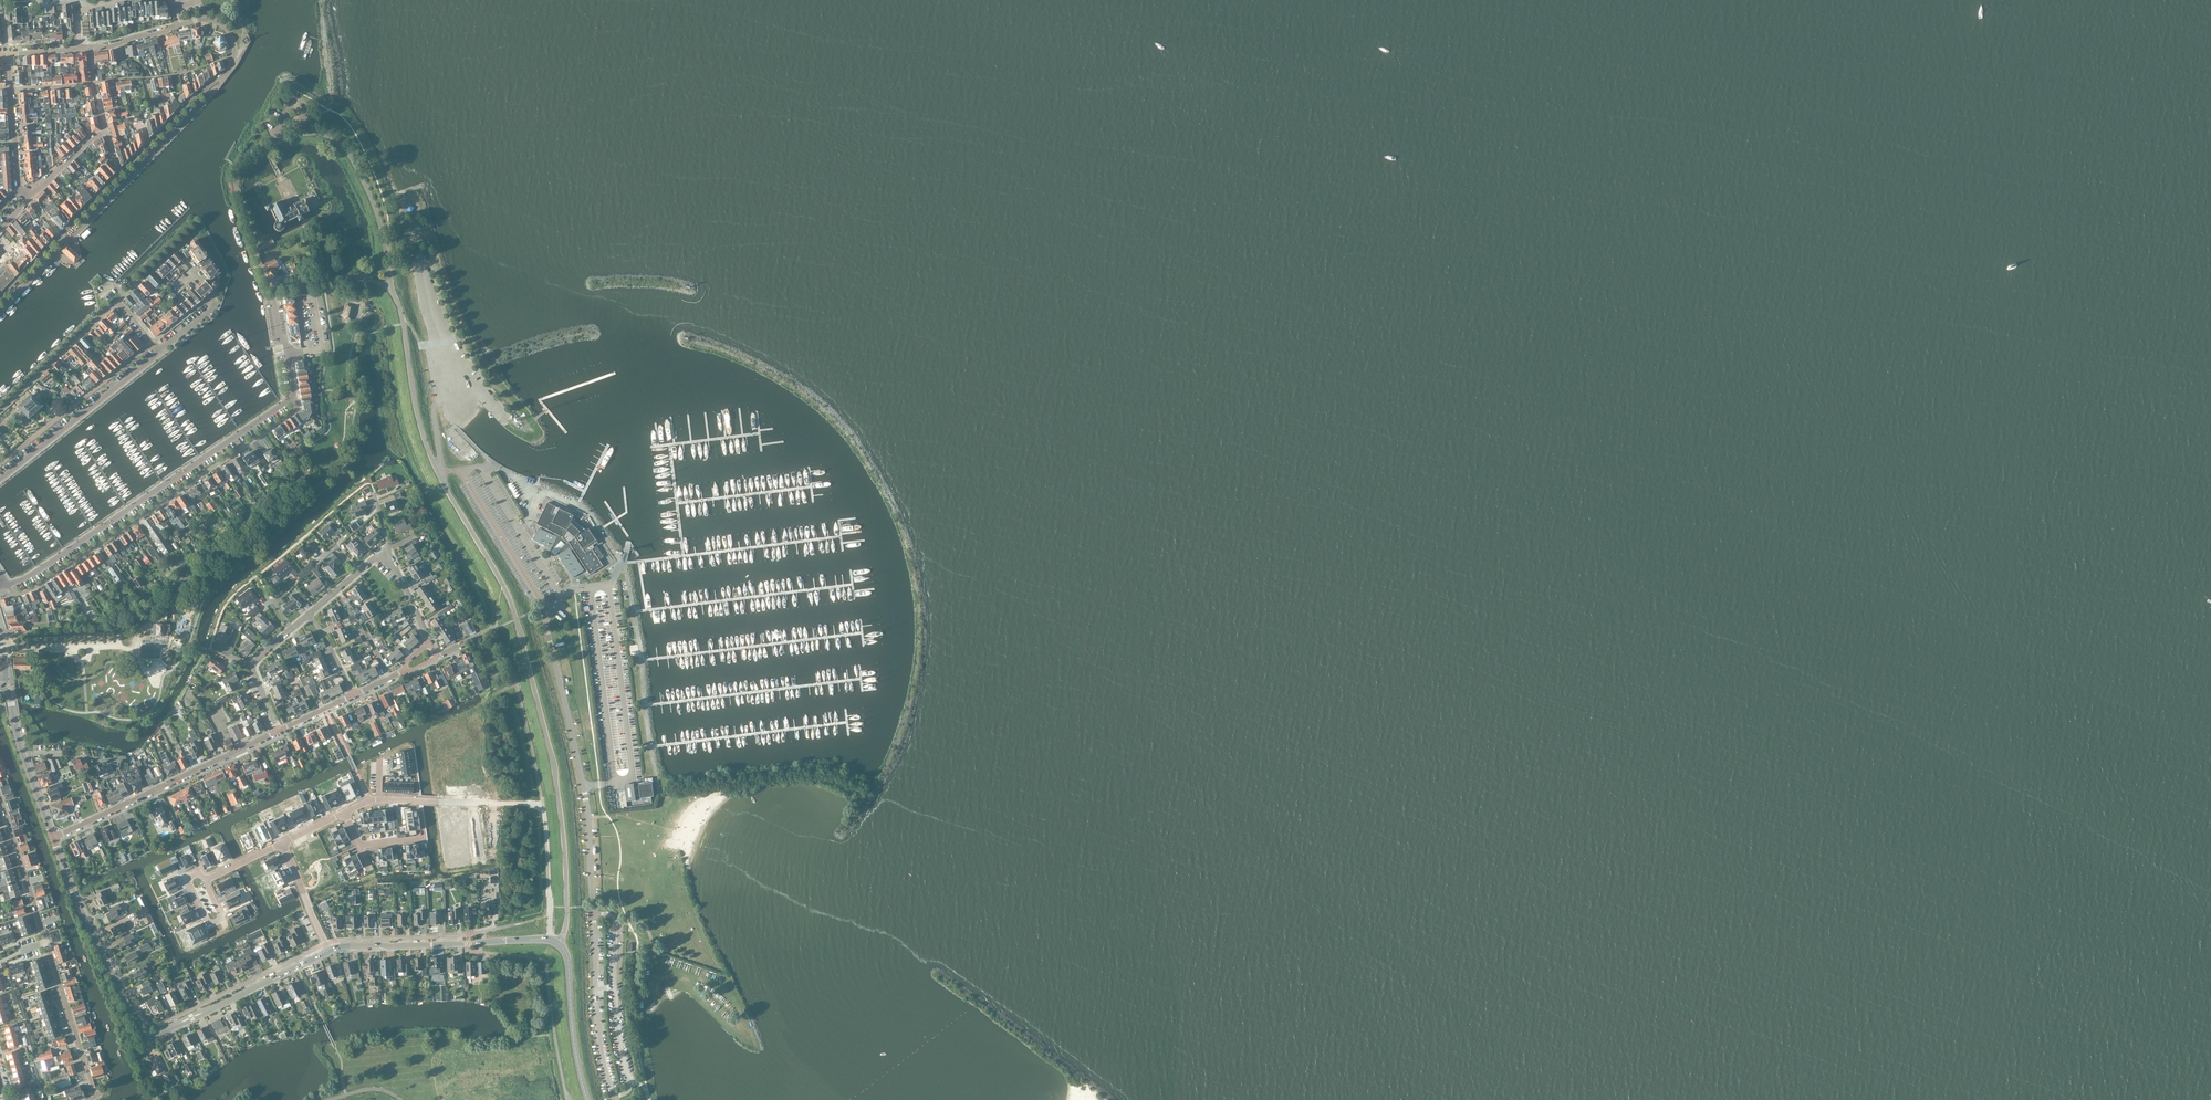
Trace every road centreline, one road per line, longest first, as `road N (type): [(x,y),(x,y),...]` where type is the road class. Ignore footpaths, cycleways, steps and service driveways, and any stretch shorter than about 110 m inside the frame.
road 1 (unclassified): [(558,944),(566,925),(565,848),(535,686),(510,599),(438,474)]
road 2 (unclassified): [(614,1099),(598,1022),(588,818),(549,613)]
road 3 (tertiary): [(328,950),(155,1035),(141,1033),(53,837)]
road 4 (residential): [(5,587),(16,594),(33,589),(294,412),(295,397)]
road 5 (unclassified): [(5,587),(295,397)]
road 6 (unclassified): [(90,1099),(0,798)]
road 7 (residential): [(53,837),(278,731)]
road 8 (residential): [(123,173),(232,64),(233,44),(220,25),(177,26)]
road 9 (tertiary): [(558,944),(328,950)]
road 10 (unclassified): [(0,481),(159,352)]
road 11 (residential): [(153,345),(0,463)]
road 12 (unclassified): [(438,474),(418,418),(393,294)]
road 13 (unclassified): [(549,613),(460,470)]
road 14 (residential): [(118,303),(0,413)]
road 15 (tertiary): [(53,837),(2,687)]
road 16 (tertiary): [(588,1099),(558,944)]
road 17 (residential): [(474,803),(379,799),(344,814)]
road 18 (unclassified): [(274,293),(368,278),(393,294)]
road 19 (residential): [(278,731),(253,666),(291,629)]

